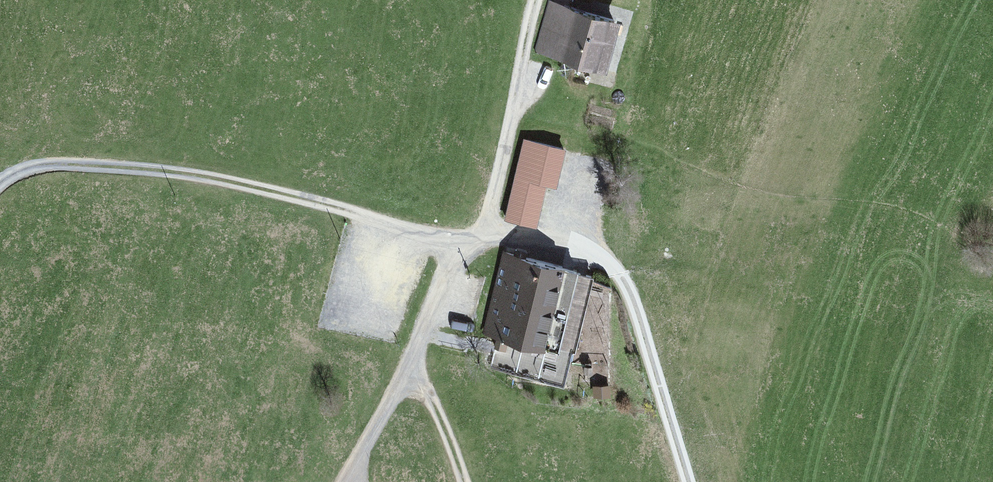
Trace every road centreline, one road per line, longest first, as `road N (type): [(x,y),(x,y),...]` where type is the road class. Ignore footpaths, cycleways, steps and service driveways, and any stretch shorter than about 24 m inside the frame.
road 1 (track): [(468,255),(433,236),(220,184),(21,174),(0,193)]
road 2 (track): [(689,481),(620,274),(565,242),(489,230)]
road 3 (track): [(536,0),(489,230)]
road 4 (track): [(466,481),(424,354)]

